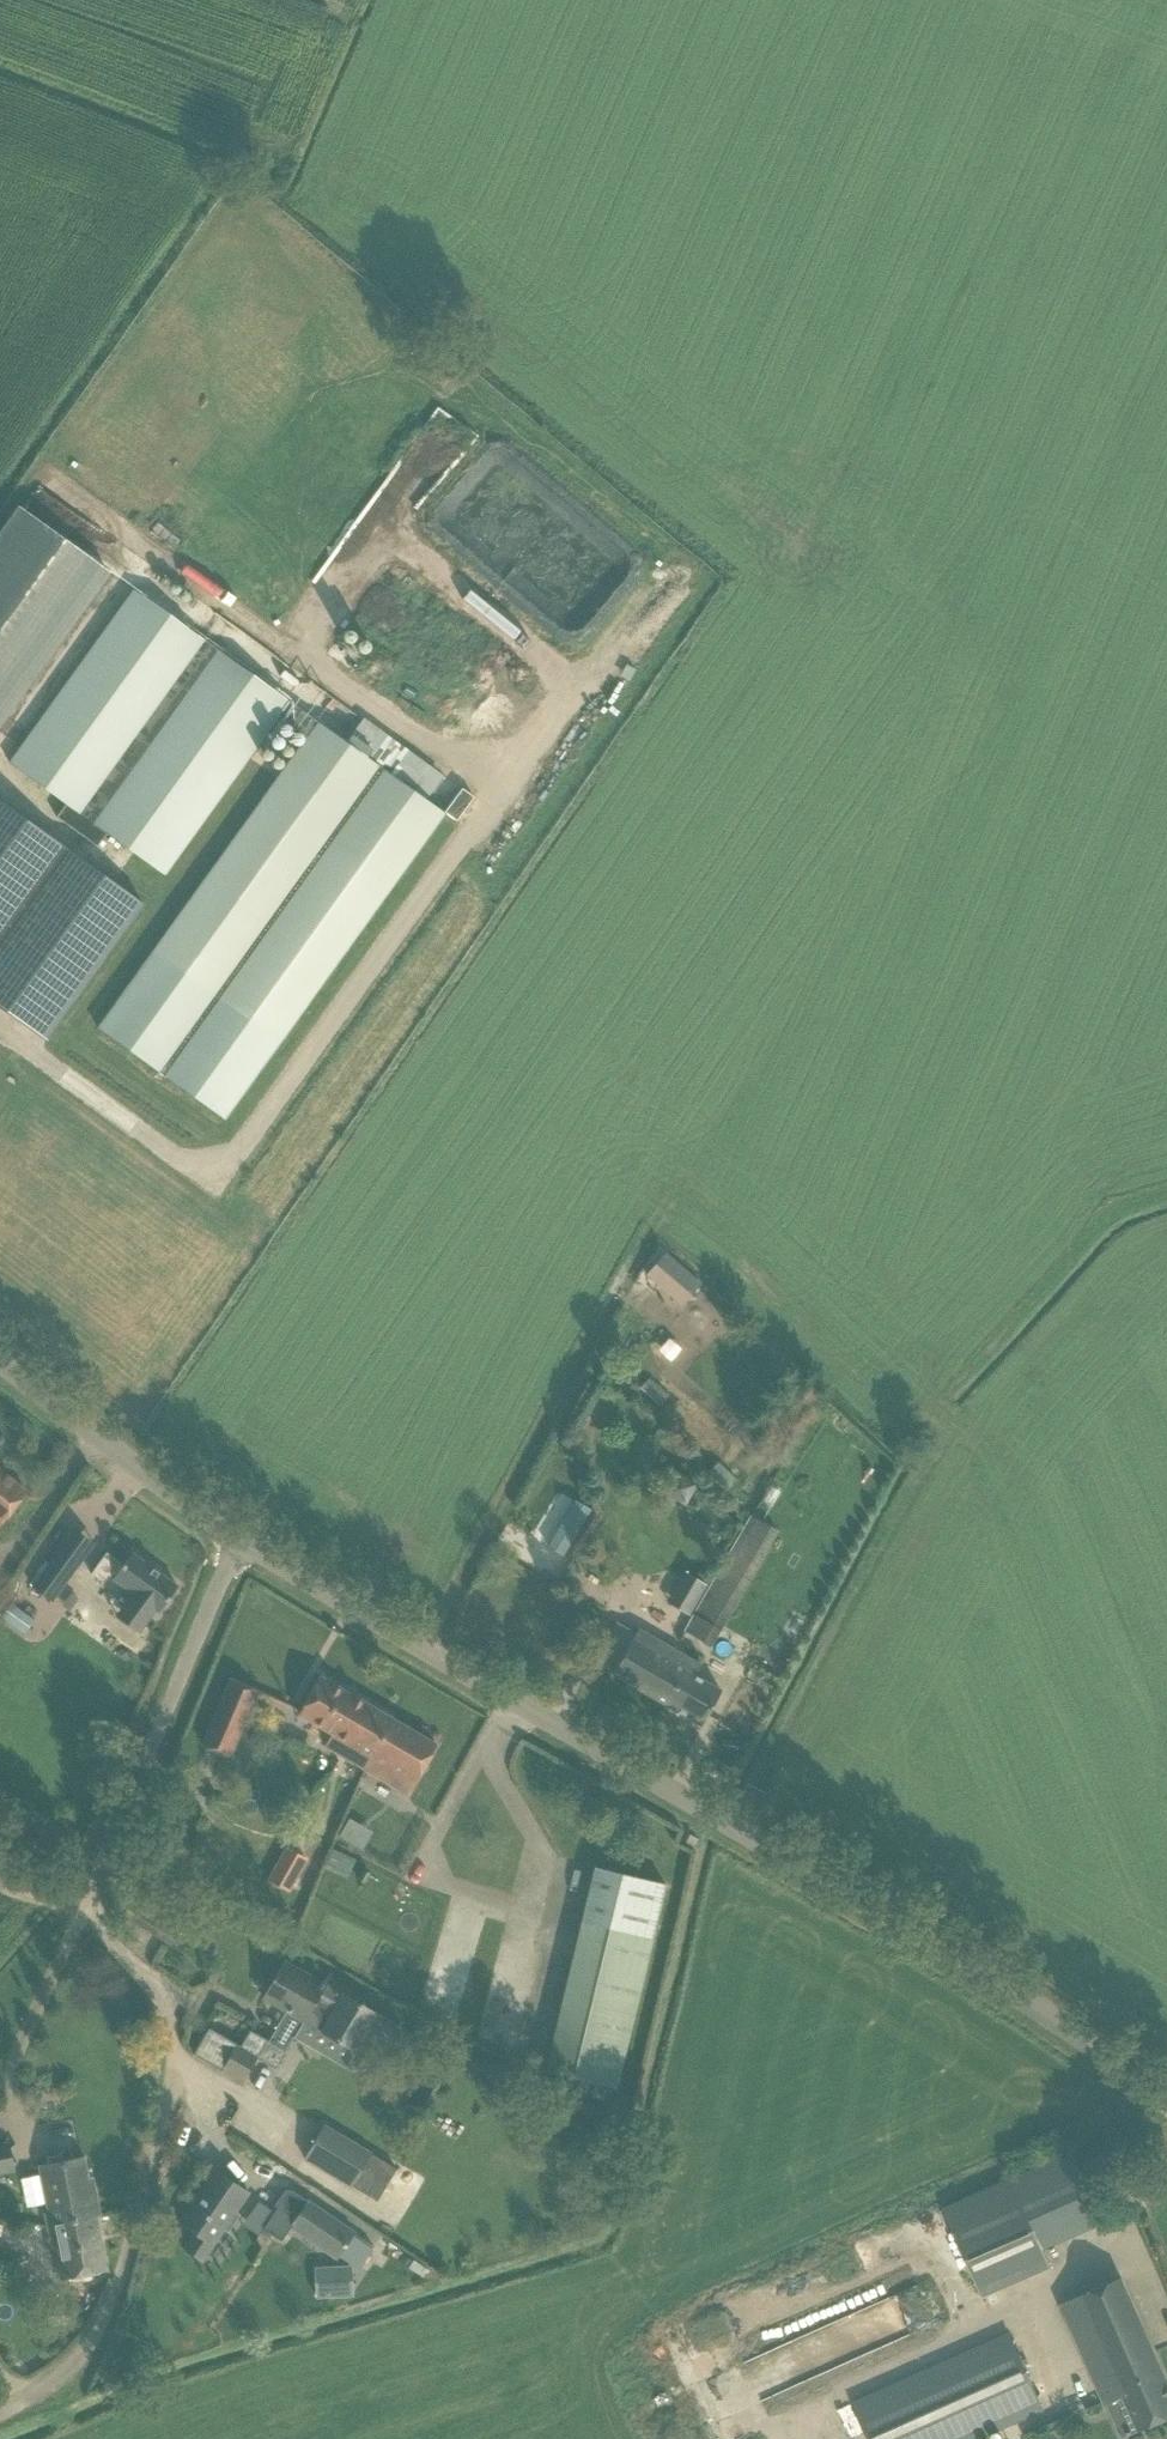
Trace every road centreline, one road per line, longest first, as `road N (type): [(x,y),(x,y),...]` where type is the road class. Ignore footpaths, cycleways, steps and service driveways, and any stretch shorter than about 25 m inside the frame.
road 1 (unclassified): [(1166,2097),(928,1942),(240,1539)]
road 2 (unclassified): [(0,2417),(78,2360),(115,2302),(173,2050),(160,1986),(107,1934),(104,1865),(240,1539)]
road 3 (unclassified): [(240,1539),(0,1349)]

